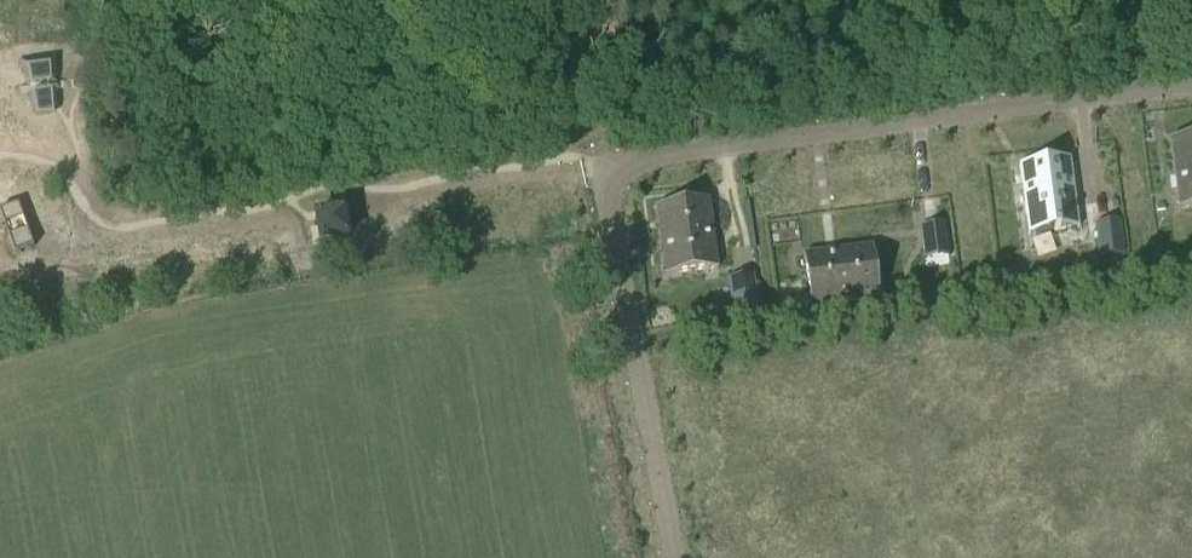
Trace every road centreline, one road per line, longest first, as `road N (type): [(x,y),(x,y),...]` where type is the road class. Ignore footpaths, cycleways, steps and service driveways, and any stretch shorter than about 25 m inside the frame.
road 1 (residential): [(672,557),(602,169),(1191,86)]
road 2 (track): [(602,169),(96,236),(52,193),(23,178),(0,183)]
road 3 (track): [(602,169),(569,0)]

